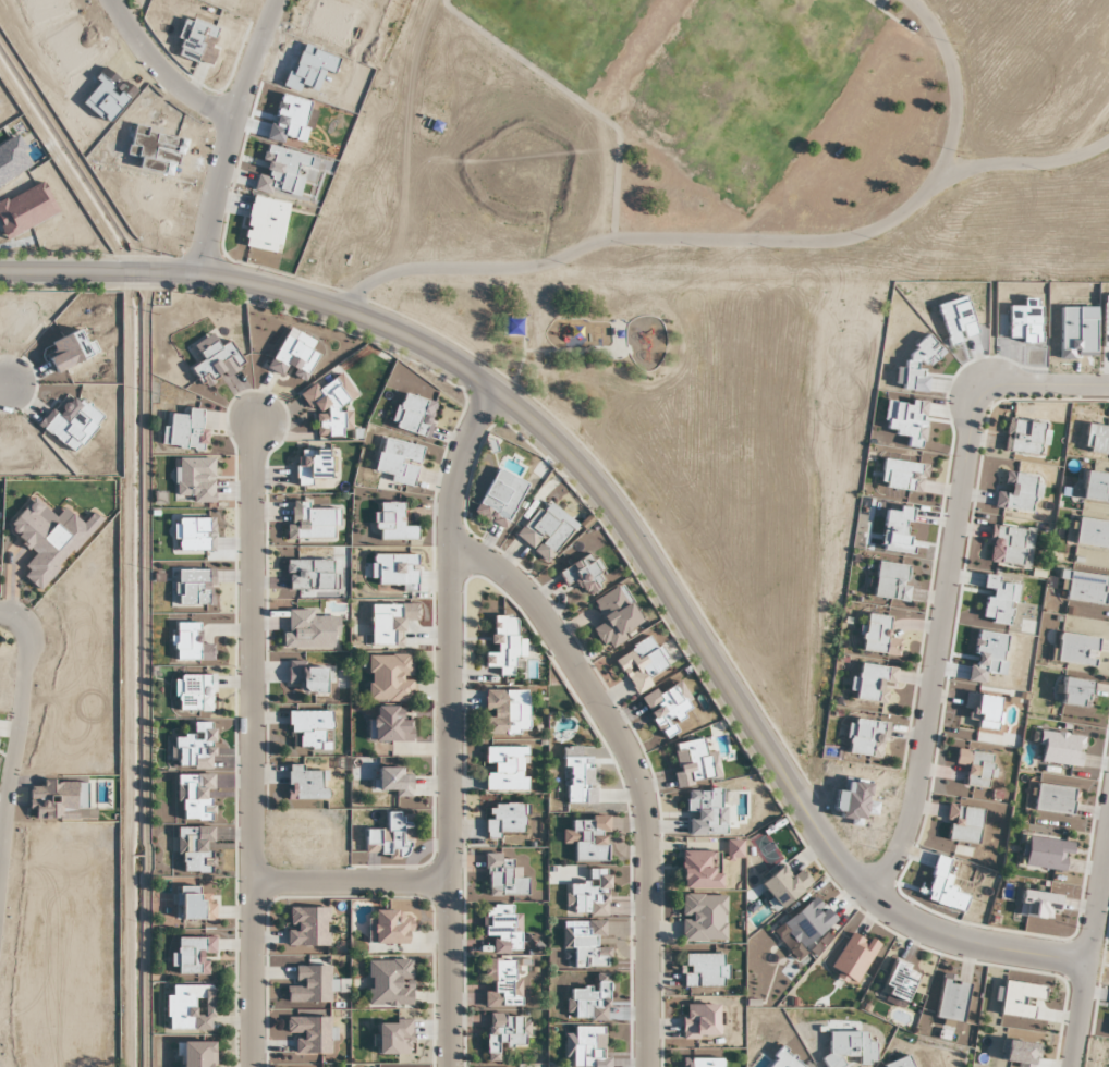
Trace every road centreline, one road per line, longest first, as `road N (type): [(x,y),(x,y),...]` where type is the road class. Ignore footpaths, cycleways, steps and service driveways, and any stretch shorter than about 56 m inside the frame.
road 1 (tertiary): [(1088,961),(953,937),(910,919),(846,873),(630,526),(563,451),(422,342),(345,306),(240,279),(0,271)]
road 2 (residential): [(345,306),(358,286),(401,269),(528,271),(608,237),(834,241),(886,226),(942,164),(948,128),(943,53),(910,0)]
road 3 (residential): [(142,1066),(136,272)]
road 4 (residential): [(491,391),(466,440),(451,501),(449,1066)]
road 5 (residential): [(255,1066),(254,420)]
road 6 (residential): [(450,537),(499,565),(536,603),(626,744),(641,781),(646,1066)]
road 7 (residential): [(977,395),(968,412),(914,797),(870,895)]
road 8 (residential): [(0,619),(17,629),(25,659),(0,857)]
road 9 (residential): [(1108,825),(1072,1066)]
road 10 (residential): [(255,883),(449,882)]
road 11 (residential): [(98,0),(168,89),(228,122)]
road 12 (residential): [(191,275),(228,122)]
road 13 (residential): [(977,395),(1019,381),(1108,384)]
road 14 (residential): [(228,122),(275,0)]

